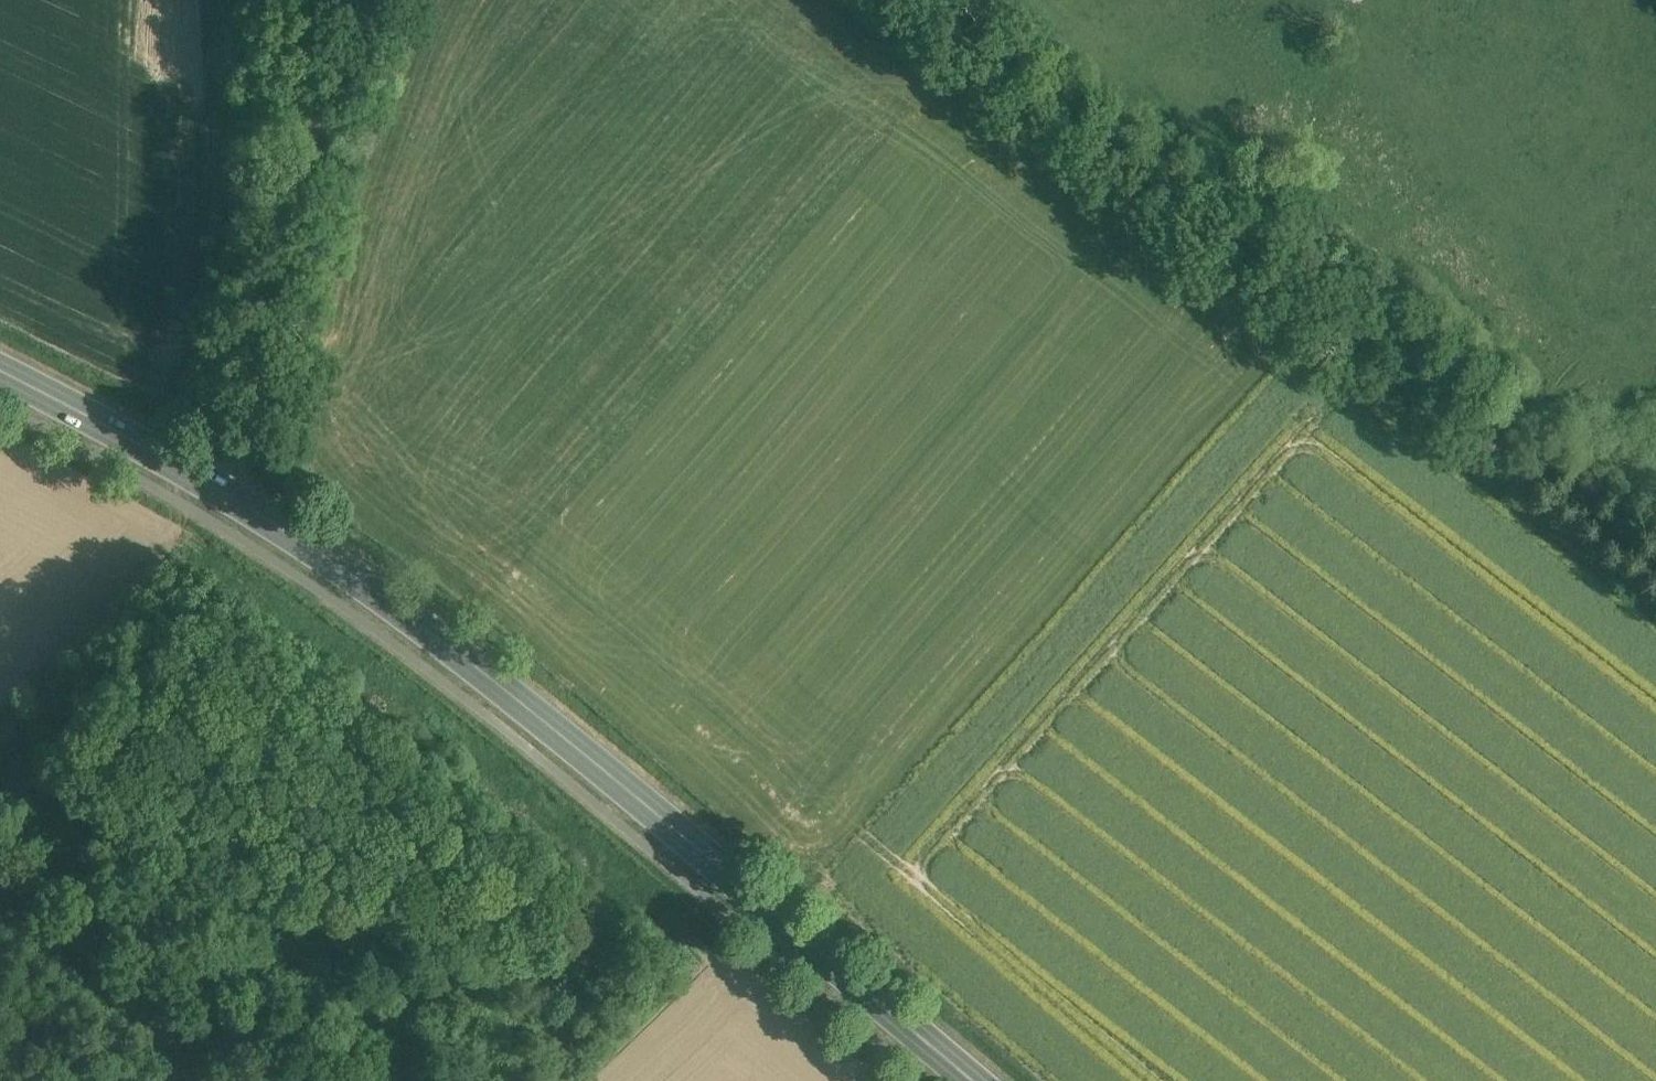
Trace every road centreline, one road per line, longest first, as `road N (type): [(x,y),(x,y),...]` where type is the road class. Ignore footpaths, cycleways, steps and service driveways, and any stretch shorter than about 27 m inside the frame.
road 1 (primary): [(0,365),(236,498),(449,638),(977,1080)]
road 2 (track): [(1655,545),(942,0)]
road 3 (track): [(359,0),(343,31),(273,279),(236,498)]

